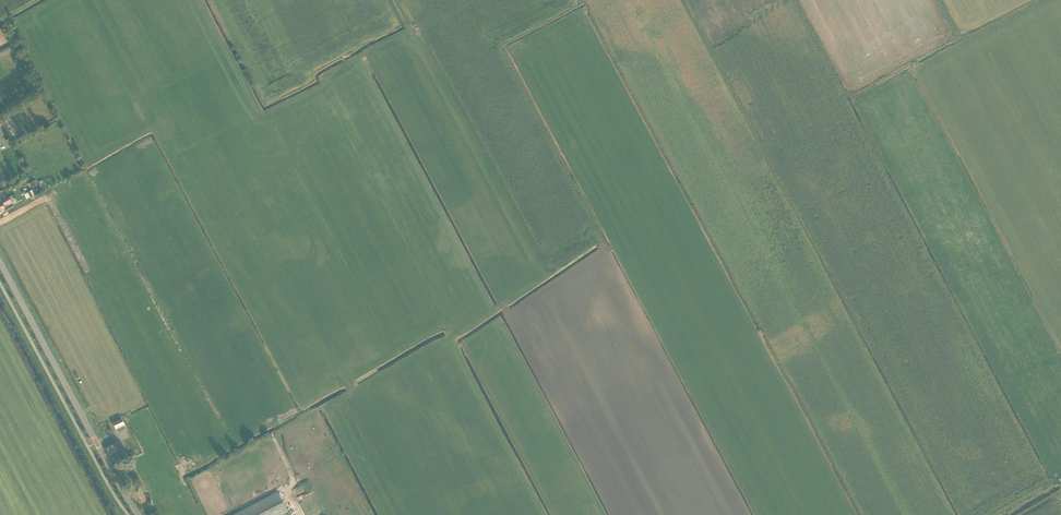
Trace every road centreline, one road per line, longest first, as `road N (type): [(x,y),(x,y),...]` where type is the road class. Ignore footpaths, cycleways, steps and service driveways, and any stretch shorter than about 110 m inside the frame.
road 1 (tertiary): [(139,514),(0,263)]

